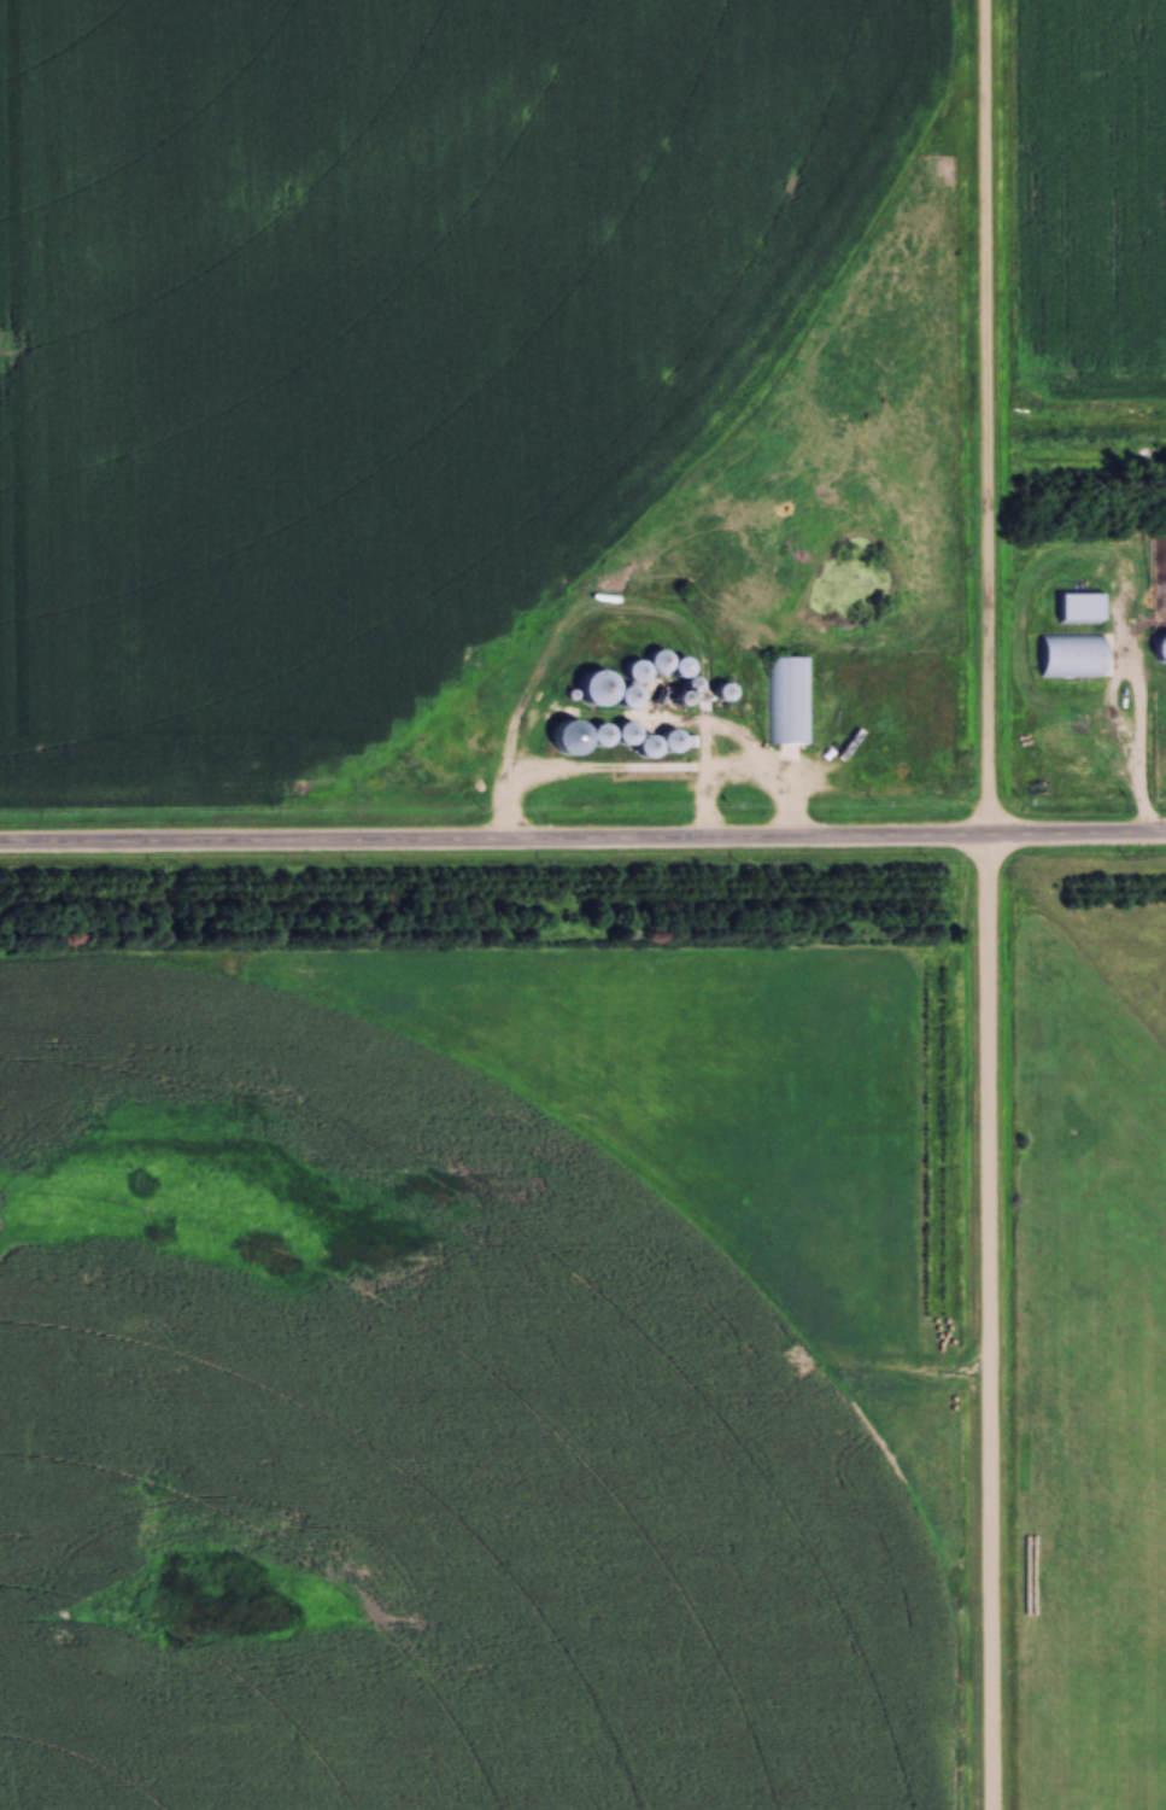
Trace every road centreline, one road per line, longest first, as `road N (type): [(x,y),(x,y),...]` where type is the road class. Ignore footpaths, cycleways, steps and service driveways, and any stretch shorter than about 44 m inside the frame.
road 1 (residential): [(993,1809),(987,0)]
road 2 (tertiary): [(1165,836),(0,843)]

